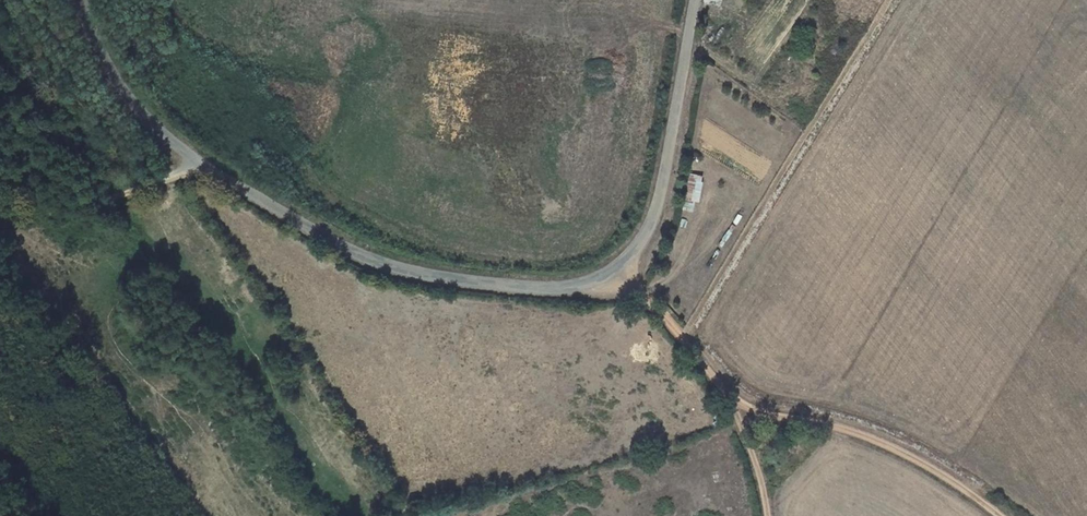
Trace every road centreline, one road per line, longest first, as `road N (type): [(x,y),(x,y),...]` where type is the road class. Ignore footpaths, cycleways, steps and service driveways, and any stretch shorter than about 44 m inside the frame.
road 1 (unclassified): [(691,0),(672,165),(653,231),(627,266),(596,283),(538,290),(427,274),(329,238),(200,162),(145,114),(102,54),(83,0)]
road 2 (track): [(1000,515),(870,437),(733,402),(643,297),(627,266)]
road 3 (track): [(0,205),(58,216),(114,202),(200,162)]

